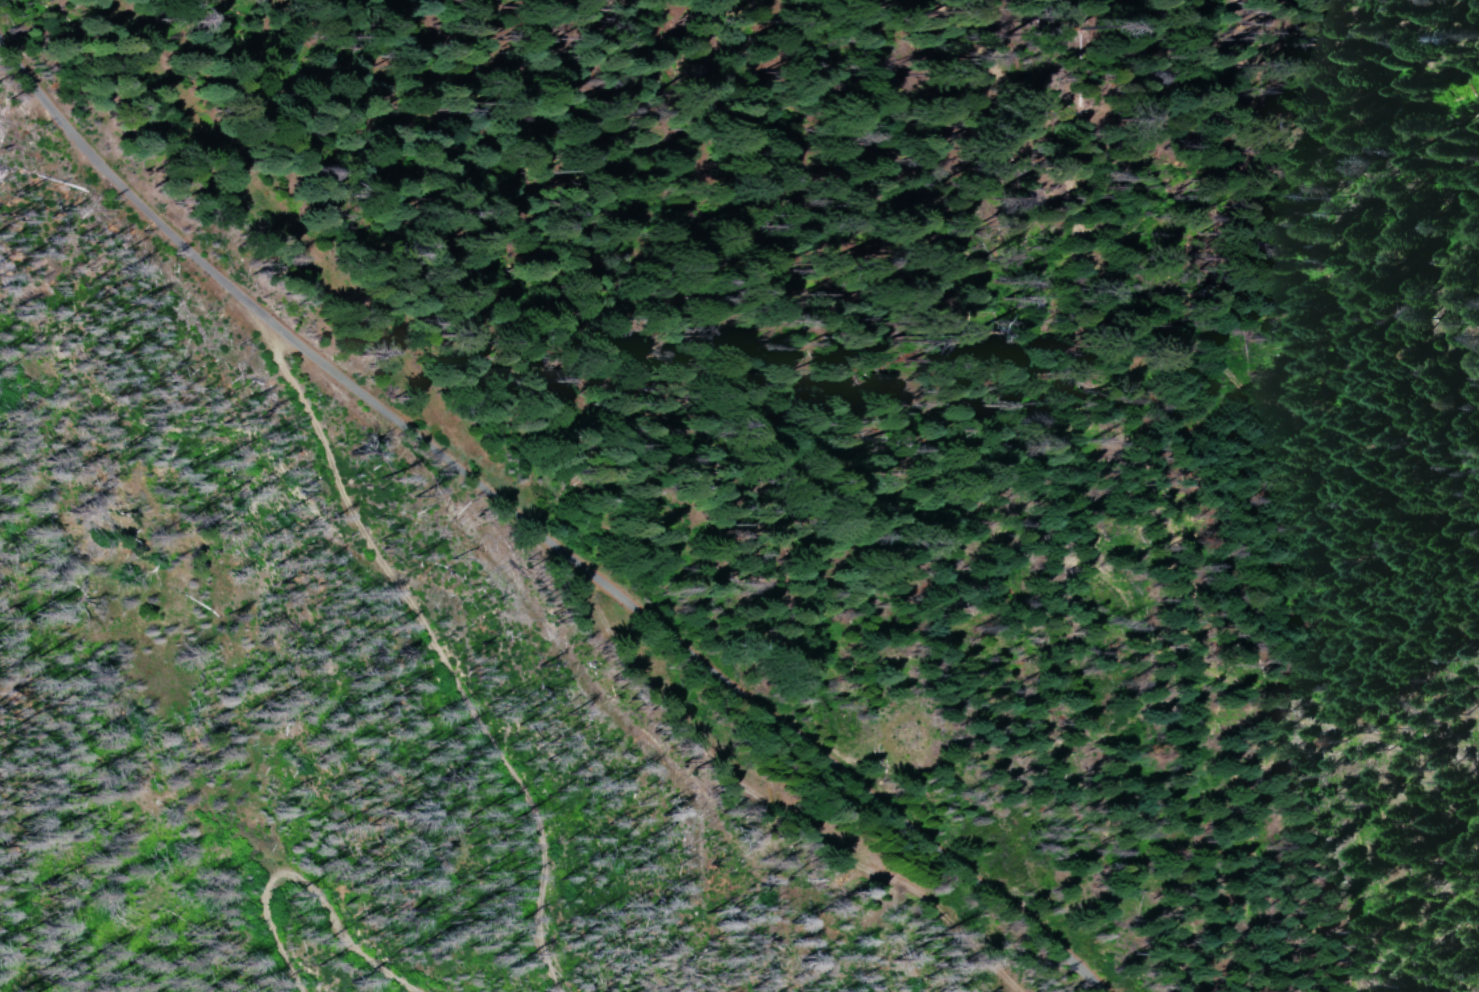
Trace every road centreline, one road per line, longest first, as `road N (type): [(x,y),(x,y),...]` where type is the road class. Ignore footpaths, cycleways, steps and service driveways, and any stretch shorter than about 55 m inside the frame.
road 1 (residential): [(1107,991),(681,611),(286,351),(0,69)]
road 2 (track): [(1478,577),(1368,505),(1072,233),(989,124),(912,0)]

